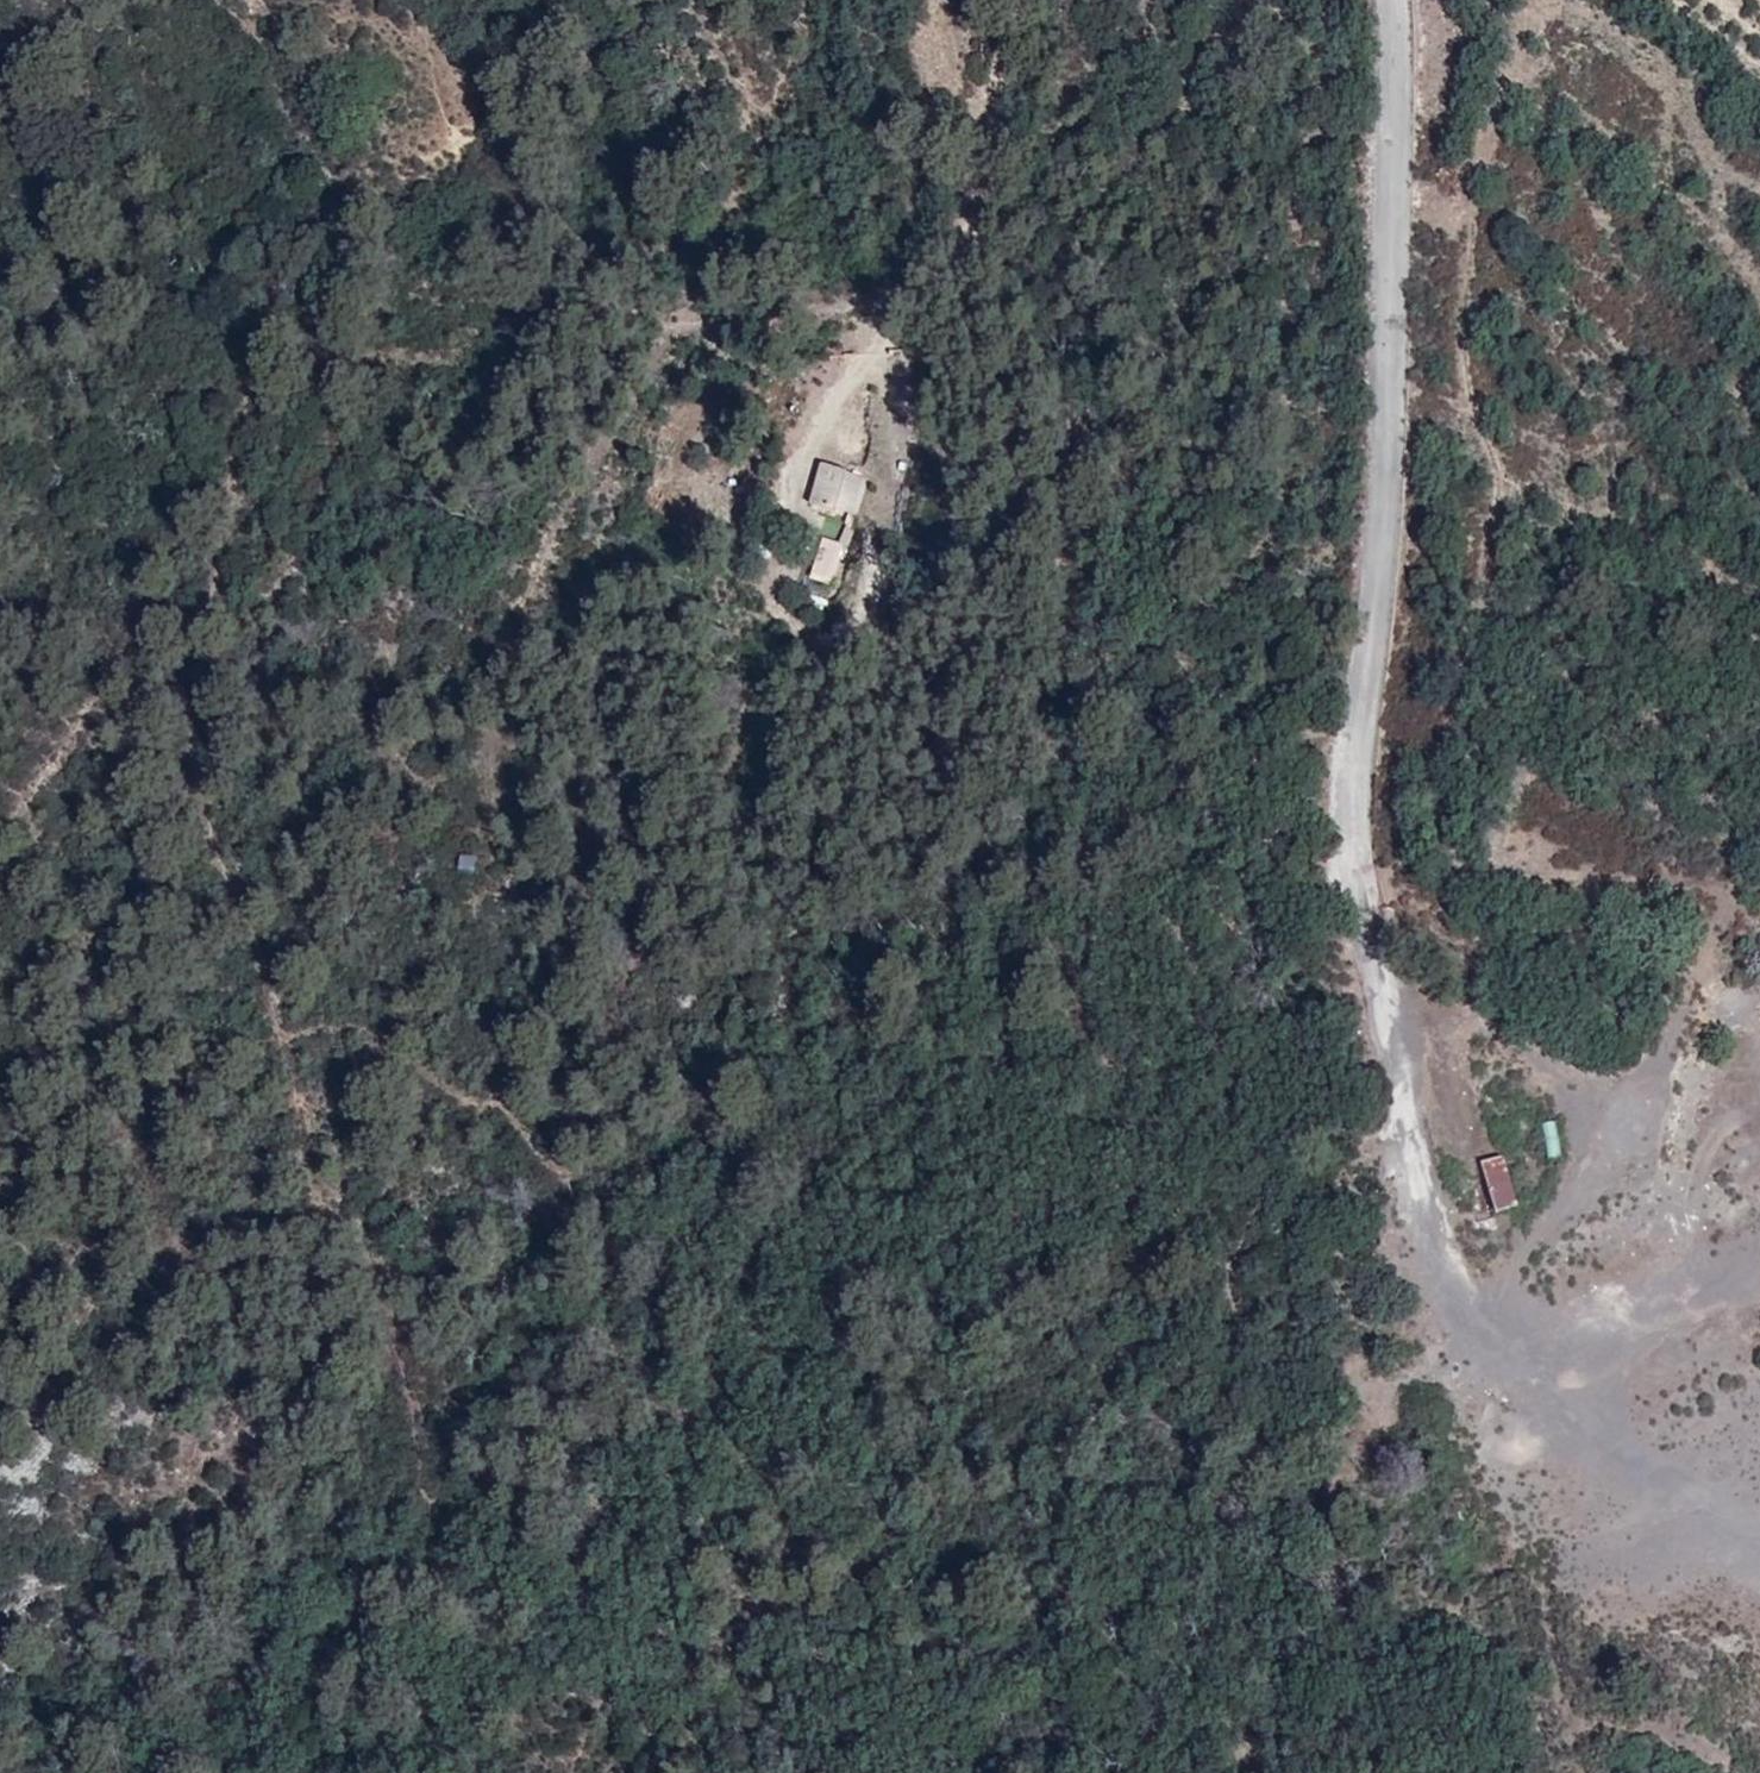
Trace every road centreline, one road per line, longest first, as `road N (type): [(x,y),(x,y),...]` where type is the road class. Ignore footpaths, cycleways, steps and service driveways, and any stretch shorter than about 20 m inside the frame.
road 1 (unclassified): [(1444,1209),(1376,858),(1406,240),(1406,0)]
road 2 (track): [(1551,1772),(1444,1209),(1759,1450)]

